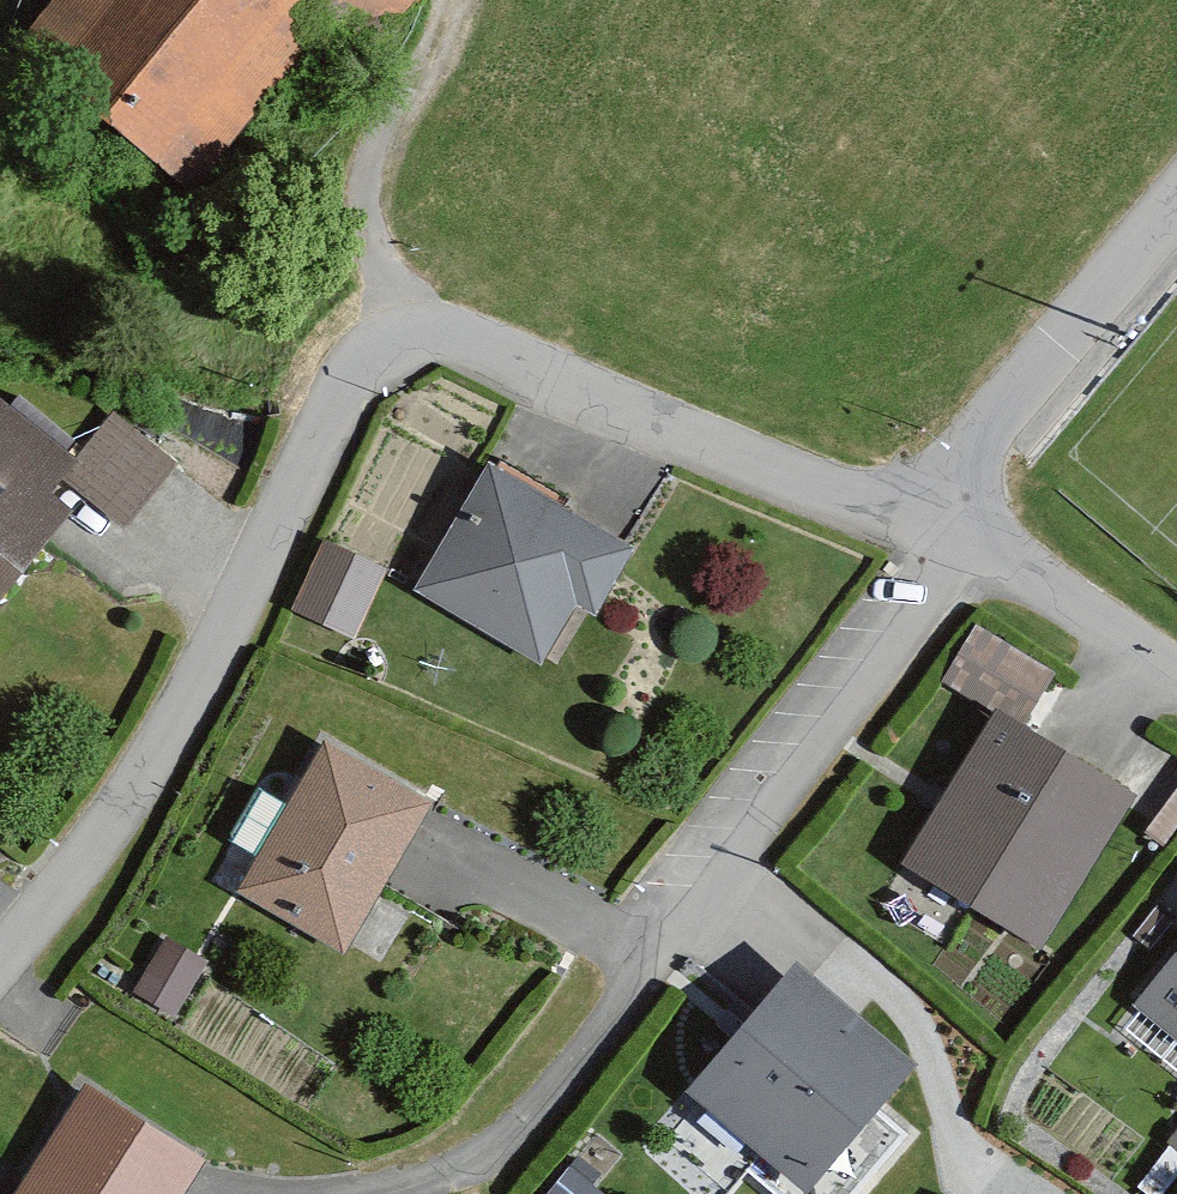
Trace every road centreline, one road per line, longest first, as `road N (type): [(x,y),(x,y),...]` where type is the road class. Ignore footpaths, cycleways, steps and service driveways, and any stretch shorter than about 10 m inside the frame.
road 1 (residential): [(927,517),(571,381),(433,340),(393,346),(357,374),(217,665),(0,934)]
road 2 (residential): [(971,546),(890,679),(641,958),(562,1064),(473,1147),(395,1193)]
road 3 (residential): [(1176,211),(927,517)]
road 4 (track): [(411,343),(395,264),(367,216),(373,172),(453,0)]
road 5 (residential): [(1176,687),(971,546)]

